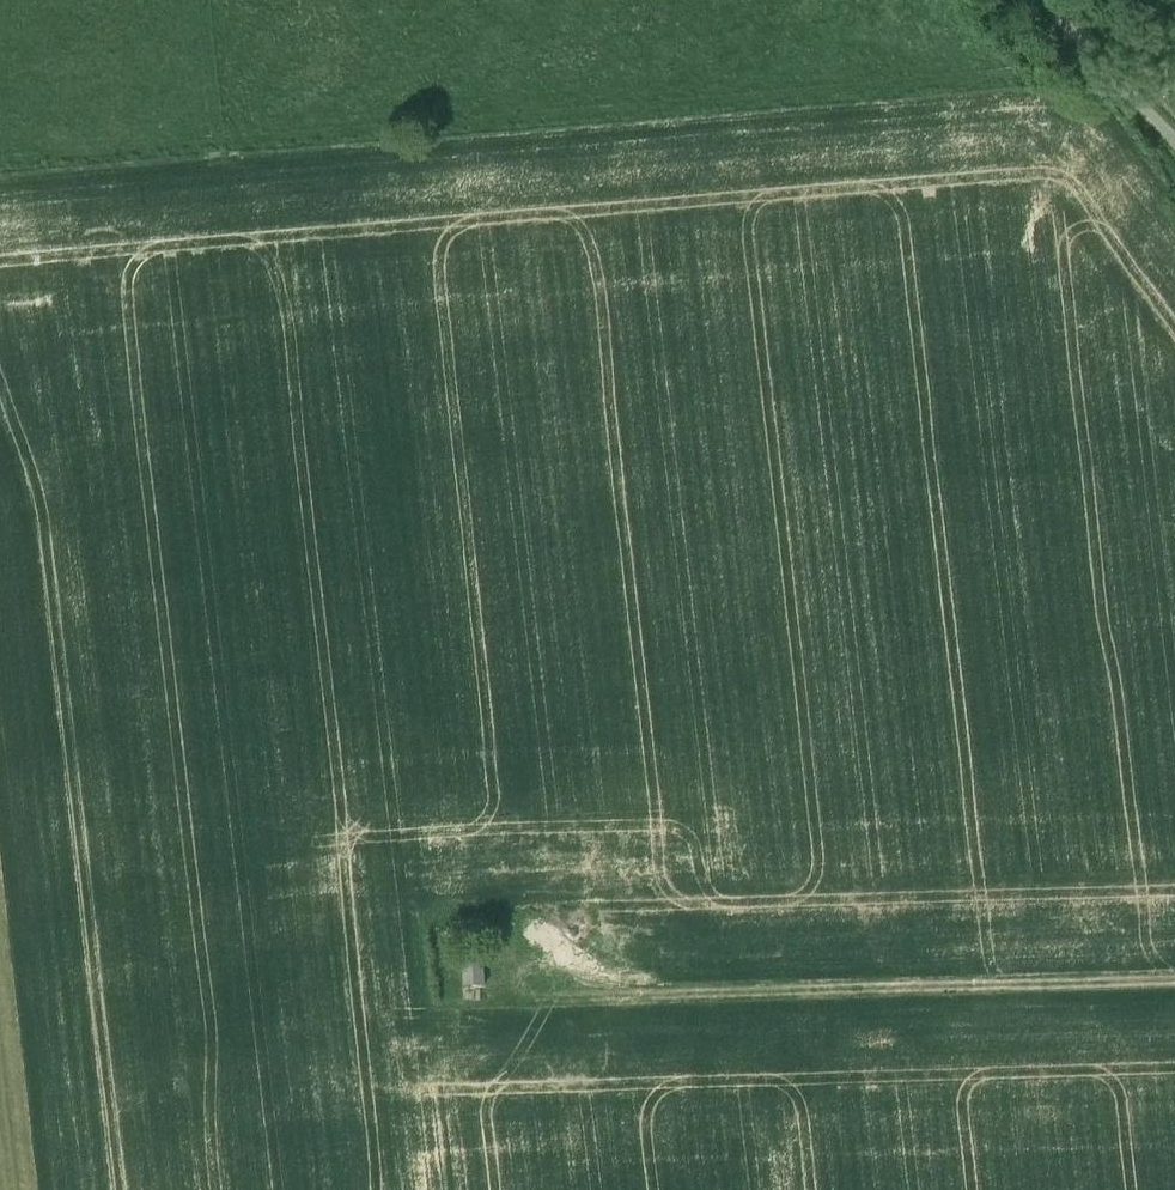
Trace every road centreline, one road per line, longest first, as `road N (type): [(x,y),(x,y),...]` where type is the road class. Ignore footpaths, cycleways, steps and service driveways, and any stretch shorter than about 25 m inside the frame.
road 1 (track): [(510,1004),(1174,979)]
road 2 (unclassified): [(1174,149),(1046,0)]

